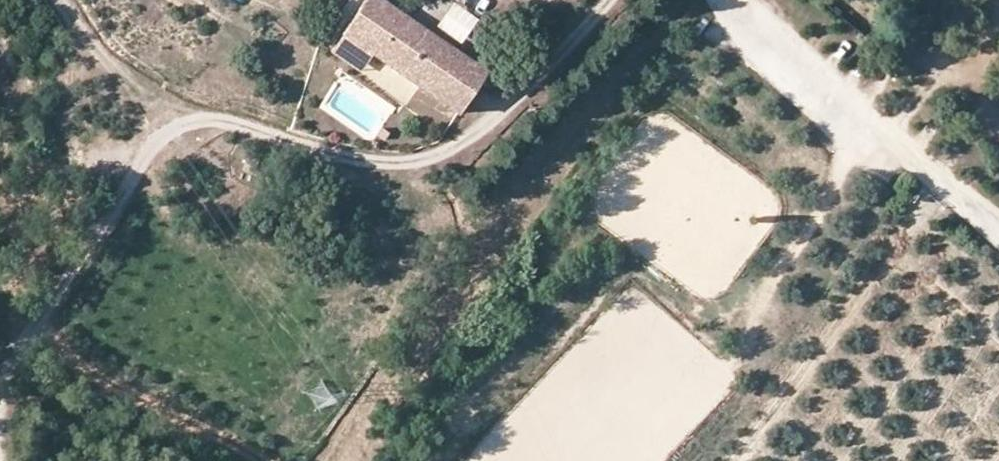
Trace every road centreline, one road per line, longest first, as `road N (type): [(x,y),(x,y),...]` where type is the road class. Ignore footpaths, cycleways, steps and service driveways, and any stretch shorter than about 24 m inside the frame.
road 1 (track): [(0,401),(44,308),(171,132),(221,119),(375,159),(456,146),(524,96),(607,0)]
road 2 (track): [(998,231),(719,0)]
road 3 (track): [(66,0),(171,132)]

